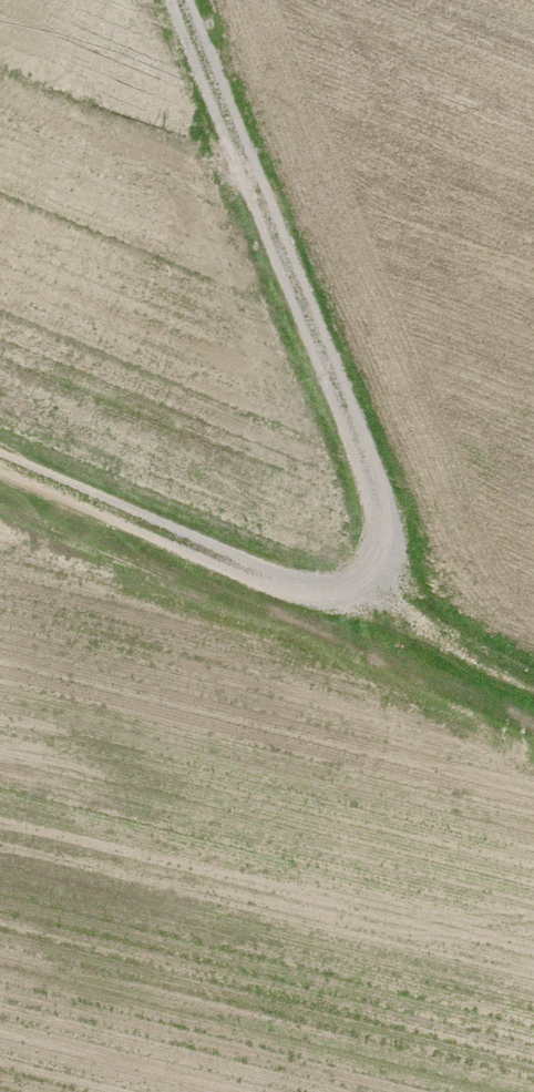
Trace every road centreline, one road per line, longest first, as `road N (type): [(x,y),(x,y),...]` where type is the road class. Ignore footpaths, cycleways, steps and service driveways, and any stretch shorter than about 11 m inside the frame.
road 1 (track): [(179,0),(386,504),(392,574),(382,617),(0,461)]
road 2 (track): [(382,617),(533,685)]

